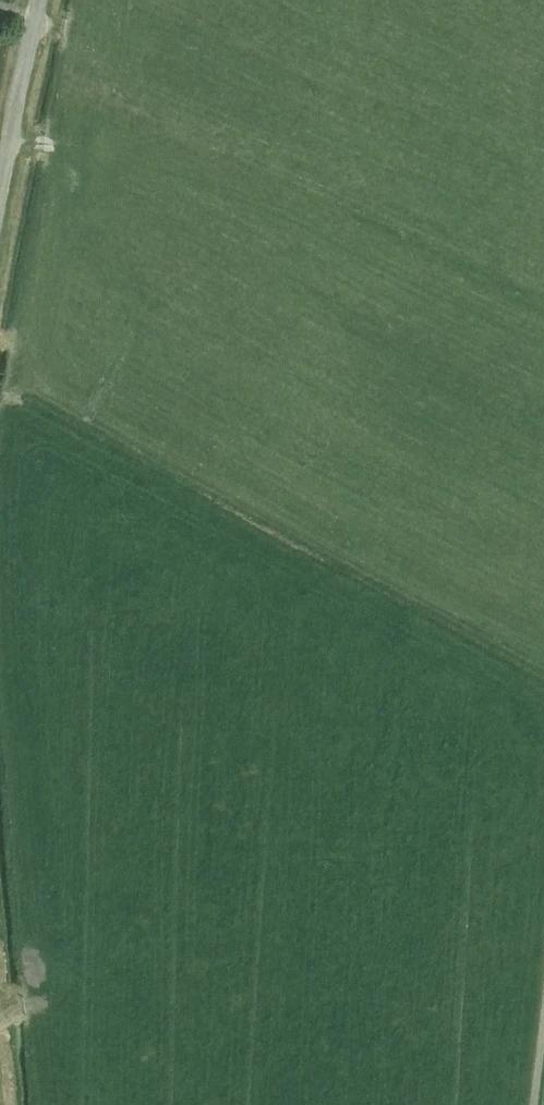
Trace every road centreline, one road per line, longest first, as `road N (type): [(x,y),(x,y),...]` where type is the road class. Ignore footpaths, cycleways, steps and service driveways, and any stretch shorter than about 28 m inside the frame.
road 1 (unclassified): [(0,184),(38,0)]

